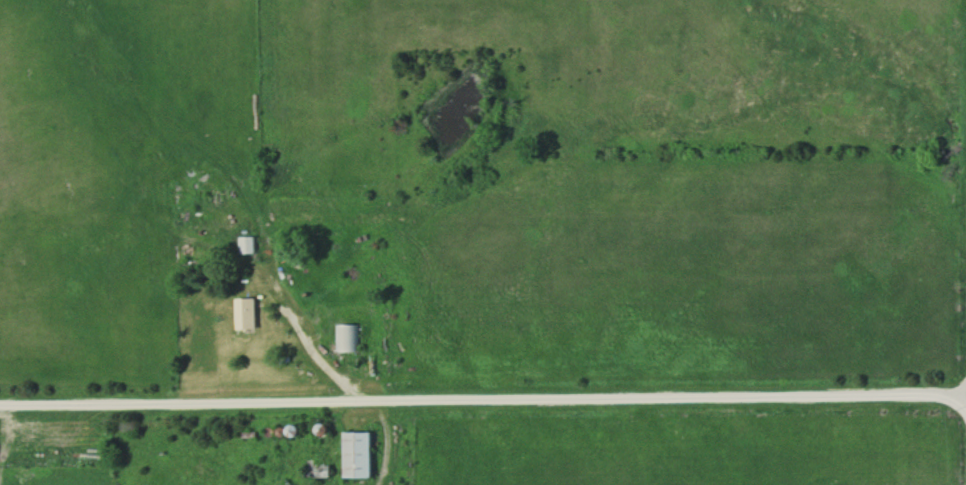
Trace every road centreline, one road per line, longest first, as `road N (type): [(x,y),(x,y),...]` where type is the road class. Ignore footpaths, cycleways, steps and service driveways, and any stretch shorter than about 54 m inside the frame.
road 1 (residential): [(965,397),(0,405)]

